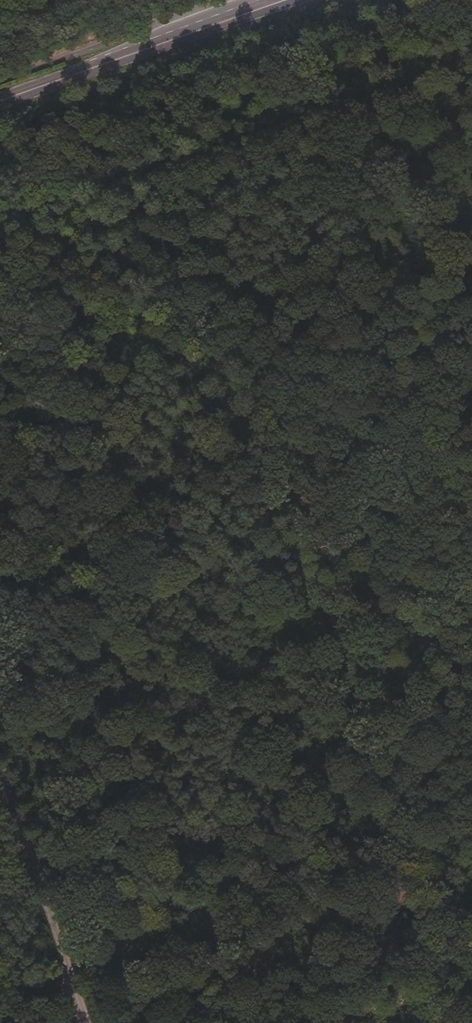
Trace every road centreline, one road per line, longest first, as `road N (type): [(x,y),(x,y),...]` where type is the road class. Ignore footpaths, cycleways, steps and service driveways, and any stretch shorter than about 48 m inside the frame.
road 1 (track): [(471,492),(0,274)]
road 2 (primary): [(0,101),(287,0)]
road 3 (track): [(0,741),(99,1022)]

